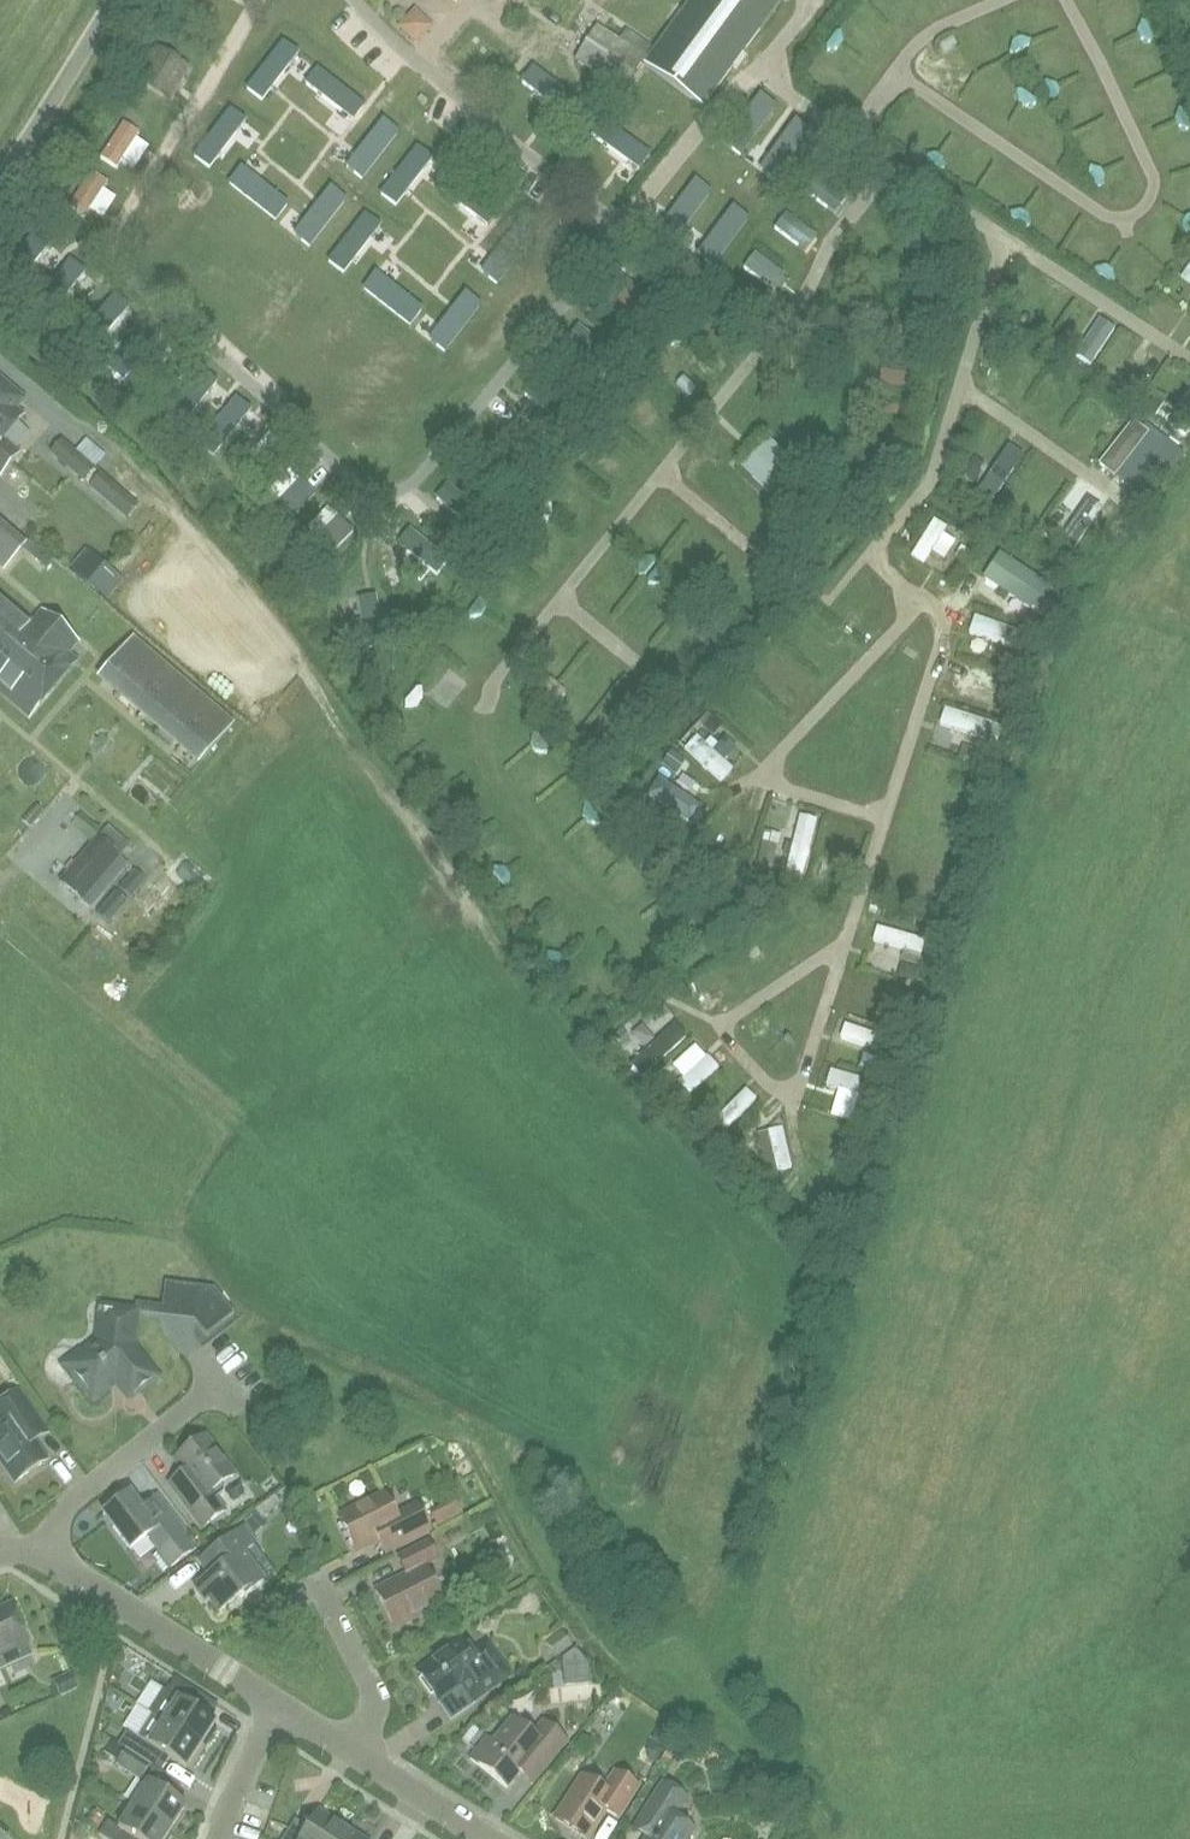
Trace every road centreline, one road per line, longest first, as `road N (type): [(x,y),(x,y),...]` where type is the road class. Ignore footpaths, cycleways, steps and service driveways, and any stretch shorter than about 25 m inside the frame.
road 1 (residential): [(262,1704),(4,1547)]
road 2 (residential): [(4,1547),(195,1373)]
road 3 (unclassified): [(0,180),(112,0)]
road 4 (residential): [(354,1761),(375,1702),(312,1580)]
road 5 (residential): [(479,1838),(354,1761)]
road 6 (residential): [(211,1838),(262,1704)]

